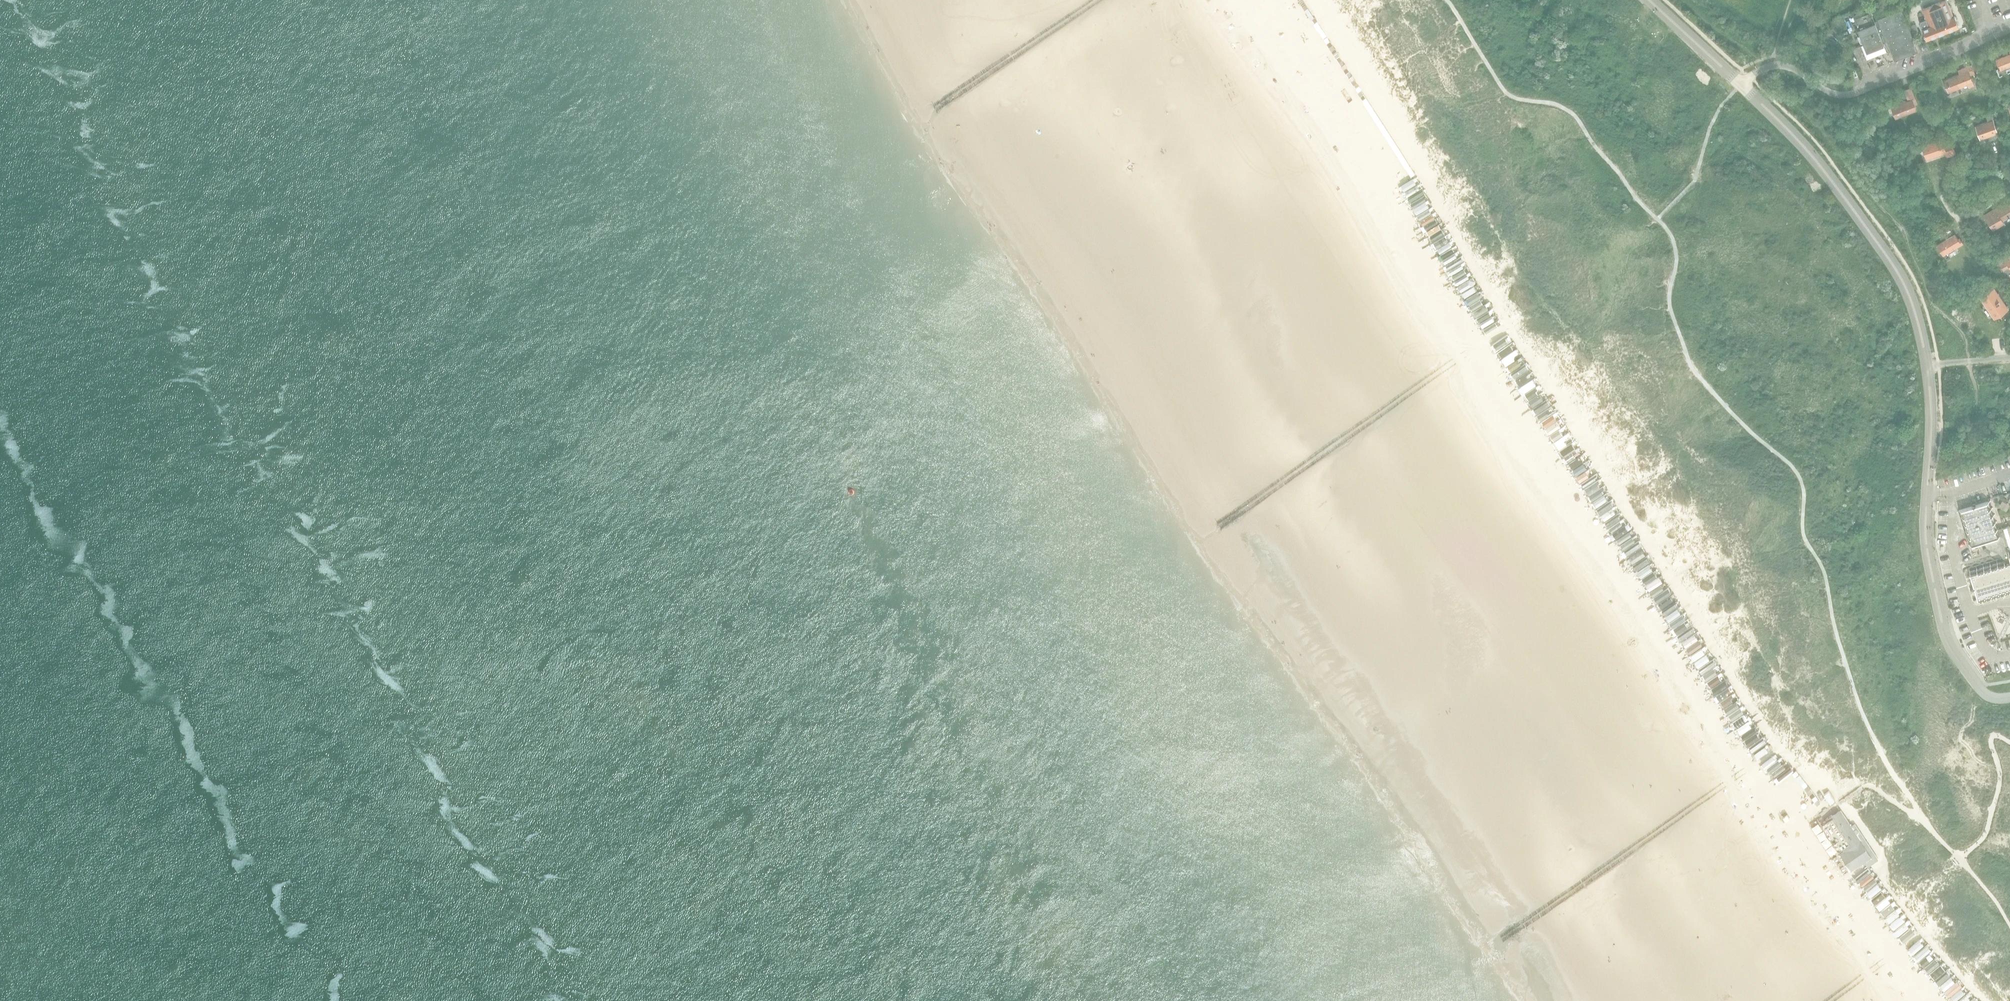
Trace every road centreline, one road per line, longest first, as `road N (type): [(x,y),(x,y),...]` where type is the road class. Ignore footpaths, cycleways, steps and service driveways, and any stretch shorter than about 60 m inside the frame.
road 1 (unclassified): [(1928,365),(1913,303),(1883,248),(1742,84)]
road 2 (unclassified): [(1973,677),(1948,639),(1927,559),(1928,365)]
road 3 (residential): [(1742,84),(1773,65),(1845,95),(2009,26)]
road 4 (unclassified): [(1742,84),(1649,0)]

